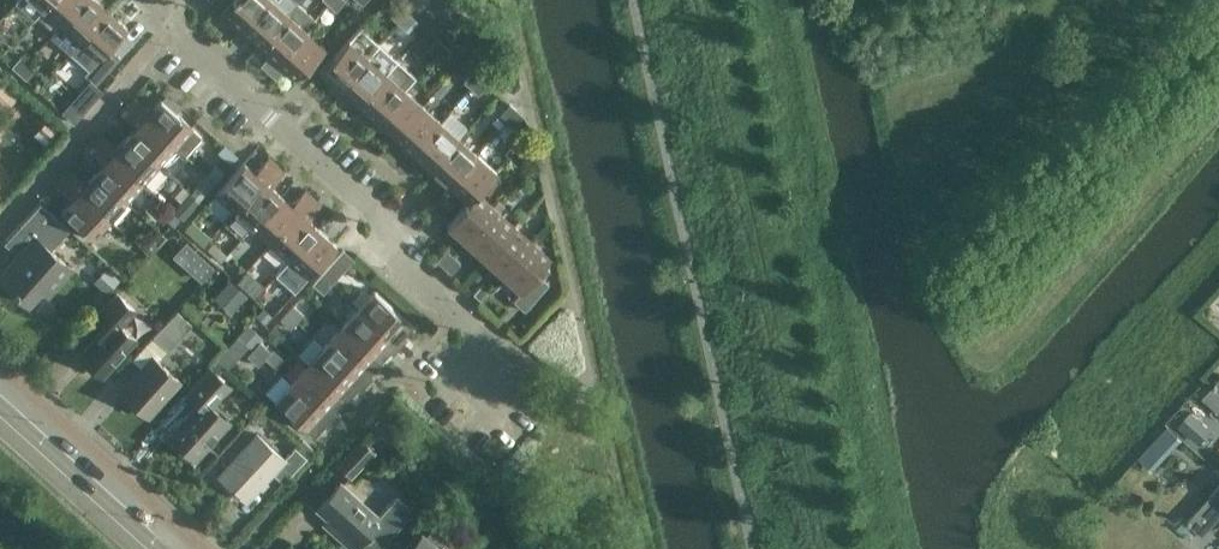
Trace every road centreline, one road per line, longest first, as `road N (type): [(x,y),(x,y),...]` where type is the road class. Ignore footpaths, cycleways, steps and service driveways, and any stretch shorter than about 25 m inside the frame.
road 1 (residential): [(536,387),(392,262),(395,224),(177,37),(176,0)]
road 2 (tertiary): [(148,548),(0,416)]

